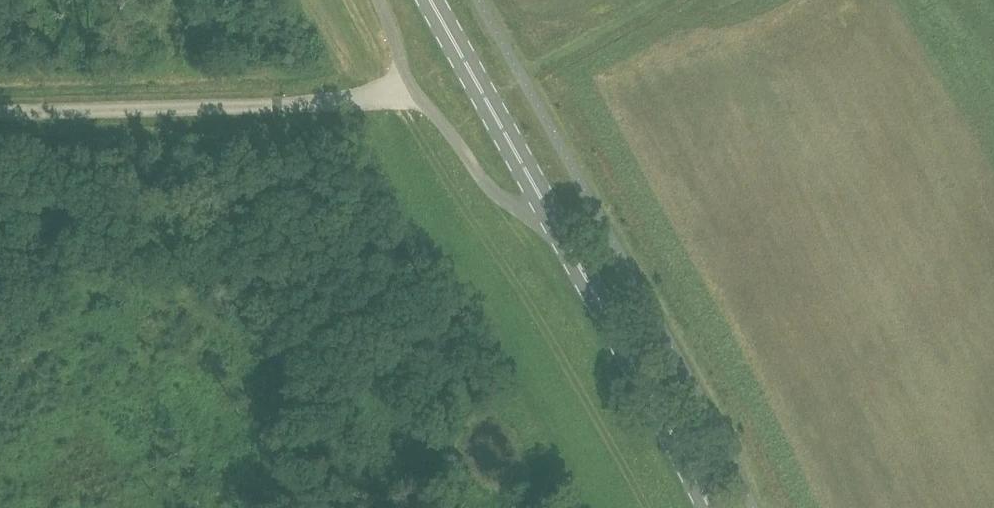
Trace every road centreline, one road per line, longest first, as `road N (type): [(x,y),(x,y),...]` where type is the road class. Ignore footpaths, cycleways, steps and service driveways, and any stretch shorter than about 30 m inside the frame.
road 1 (primary): [(709,507),(431,0)]

